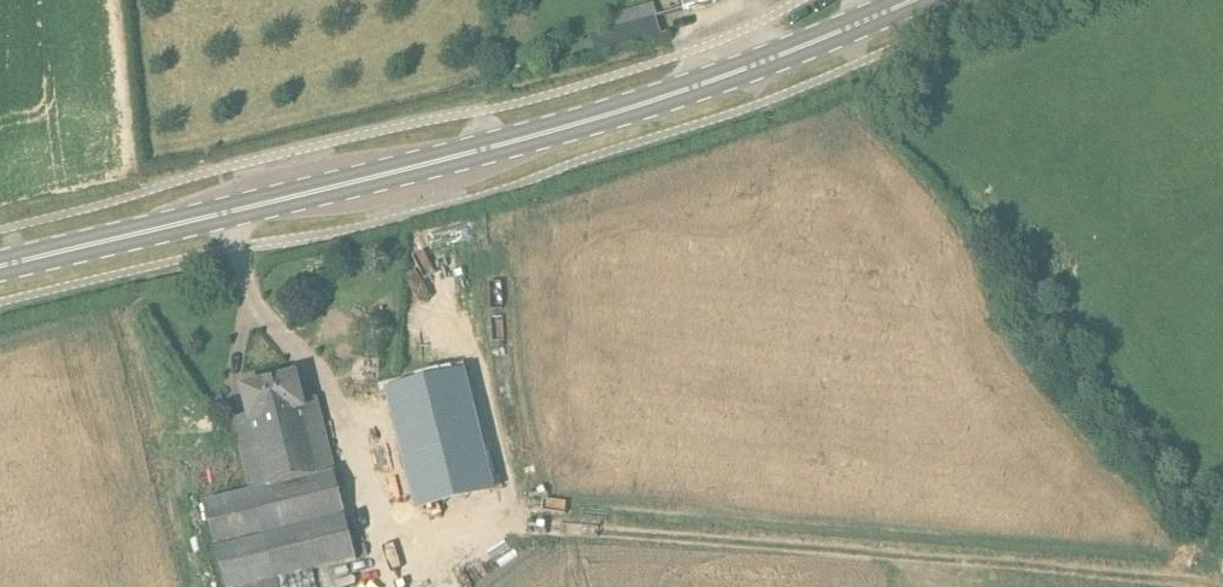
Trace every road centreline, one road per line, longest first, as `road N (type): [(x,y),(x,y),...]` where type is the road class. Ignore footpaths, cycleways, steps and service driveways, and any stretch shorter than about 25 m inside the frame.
road 1 (track): [(1222,581),(452,529),(396,544),(341,426),(251,309),(232,211)]
road 2 (secondary): [(0,272),(560,131),(700,86),(911,0)]

